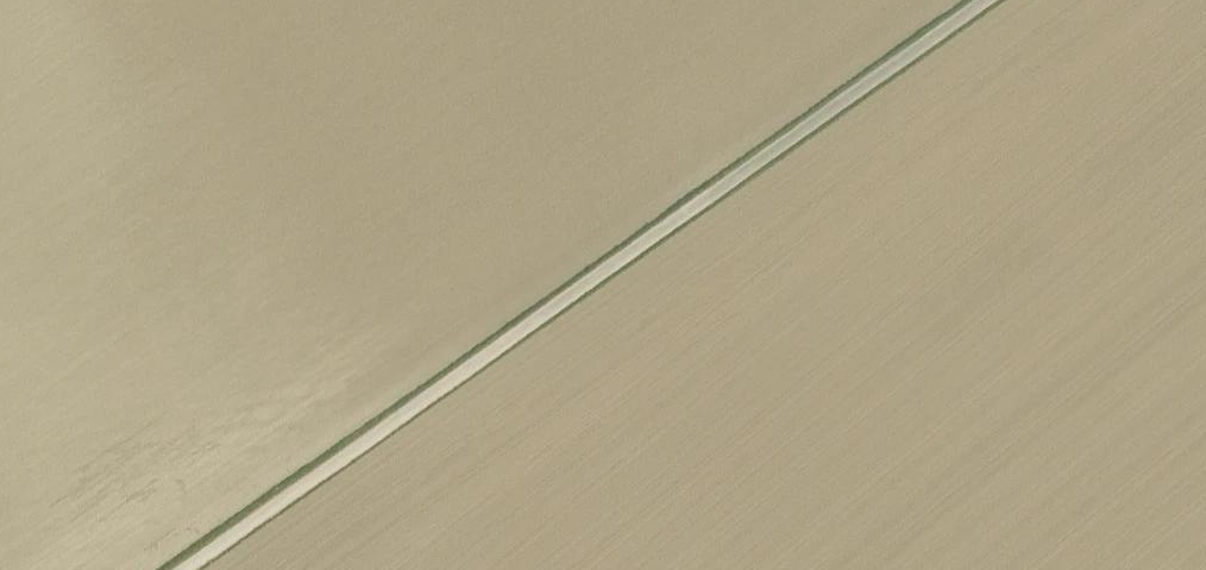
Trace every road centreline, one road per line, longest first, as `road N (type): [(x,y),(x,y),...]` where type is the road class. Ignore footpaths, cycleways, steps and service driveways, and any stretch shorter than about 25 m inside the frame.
road 1 (track): [(183,569),(987,0)]

